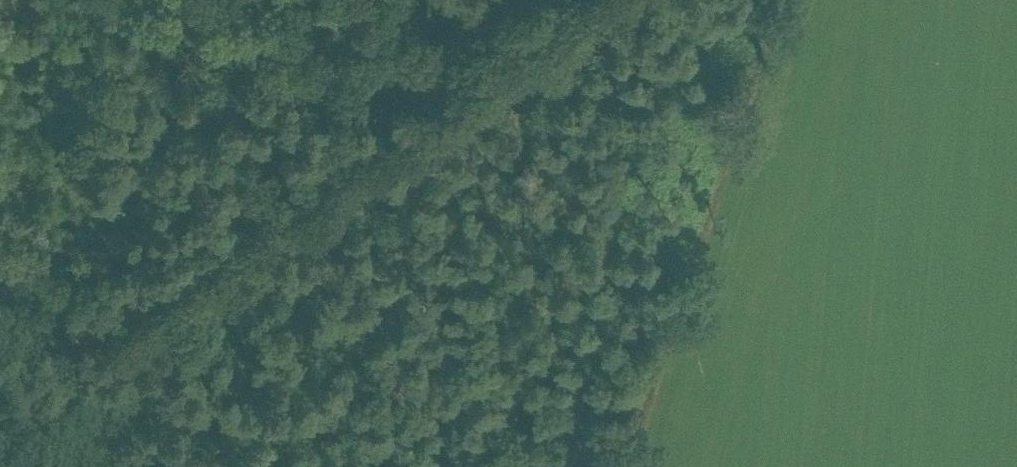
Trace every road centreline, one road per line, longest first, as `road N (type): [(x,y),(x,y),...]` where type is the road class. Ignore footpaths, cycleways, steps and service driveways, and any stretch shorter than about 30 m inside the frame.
road 1 (track): [(0,370),(535,0)]

